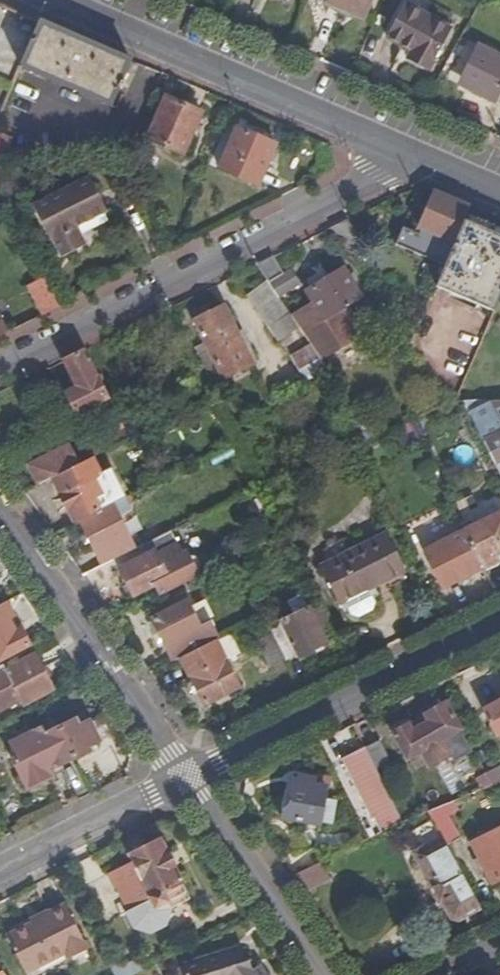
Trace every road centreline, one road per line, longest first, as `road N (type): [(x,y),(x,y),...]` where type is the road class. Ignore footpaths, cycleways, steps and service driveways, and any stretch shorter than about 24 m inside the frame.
road 1 (residential): [(0,367),(351,191),(389,145)]
road 2 (residential): [(52,0),(389,145)]
road 3 (residential): [(184,777),(499,620)]
road 4 (residential): [(184,777),(0,509)]
road 5 (residential): [(321,974),(184,777)]
road 6 (residential): [(0,868),(184,777)]
road 7 (residential): [(389,145),(499,191)]

